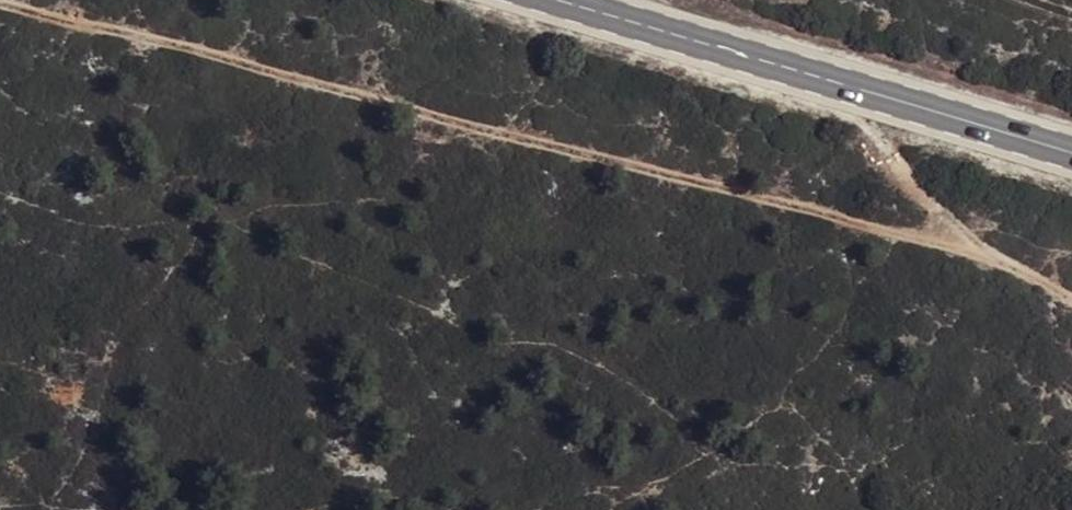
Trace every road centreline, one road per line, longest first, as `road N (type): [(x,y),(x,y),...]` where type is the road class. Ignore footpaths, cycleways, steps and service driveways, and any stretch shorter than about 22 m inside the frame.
road 1 (track): [(0,8),(994,257),(1071,296)]
road 2 (primary): [(1071,151),(560,0)]
road 3 (track): [(994,257),(907,184),(855,87)]

